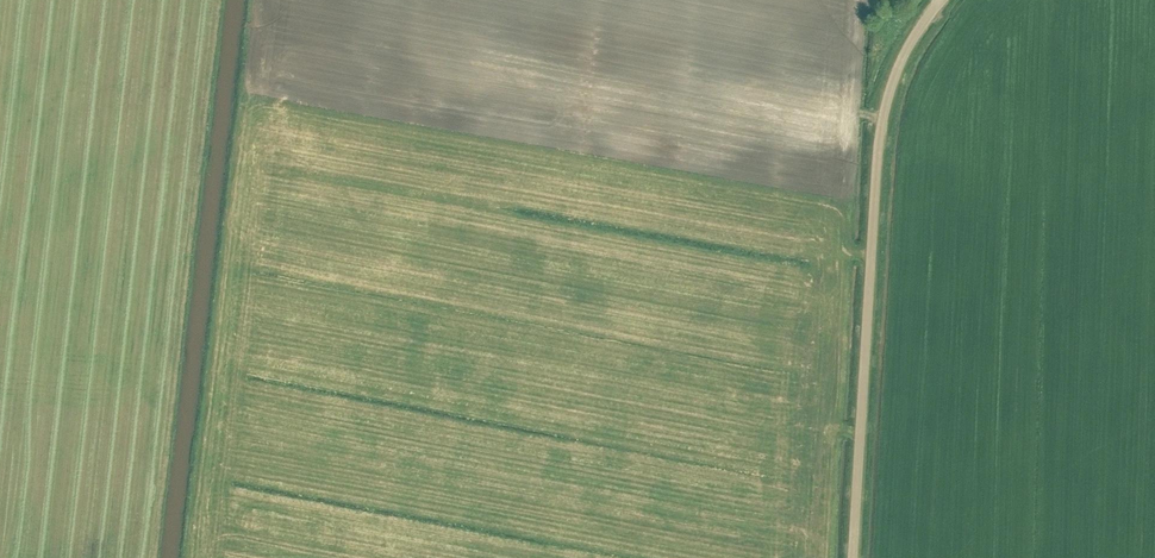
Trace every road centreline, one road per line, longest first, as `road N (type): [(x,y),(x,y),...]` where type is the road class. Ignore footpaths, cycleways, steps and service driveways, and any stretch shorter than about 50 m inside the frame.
road 1 (unclassified): [(853,557),(881,127),(900,63),(941,0)]

